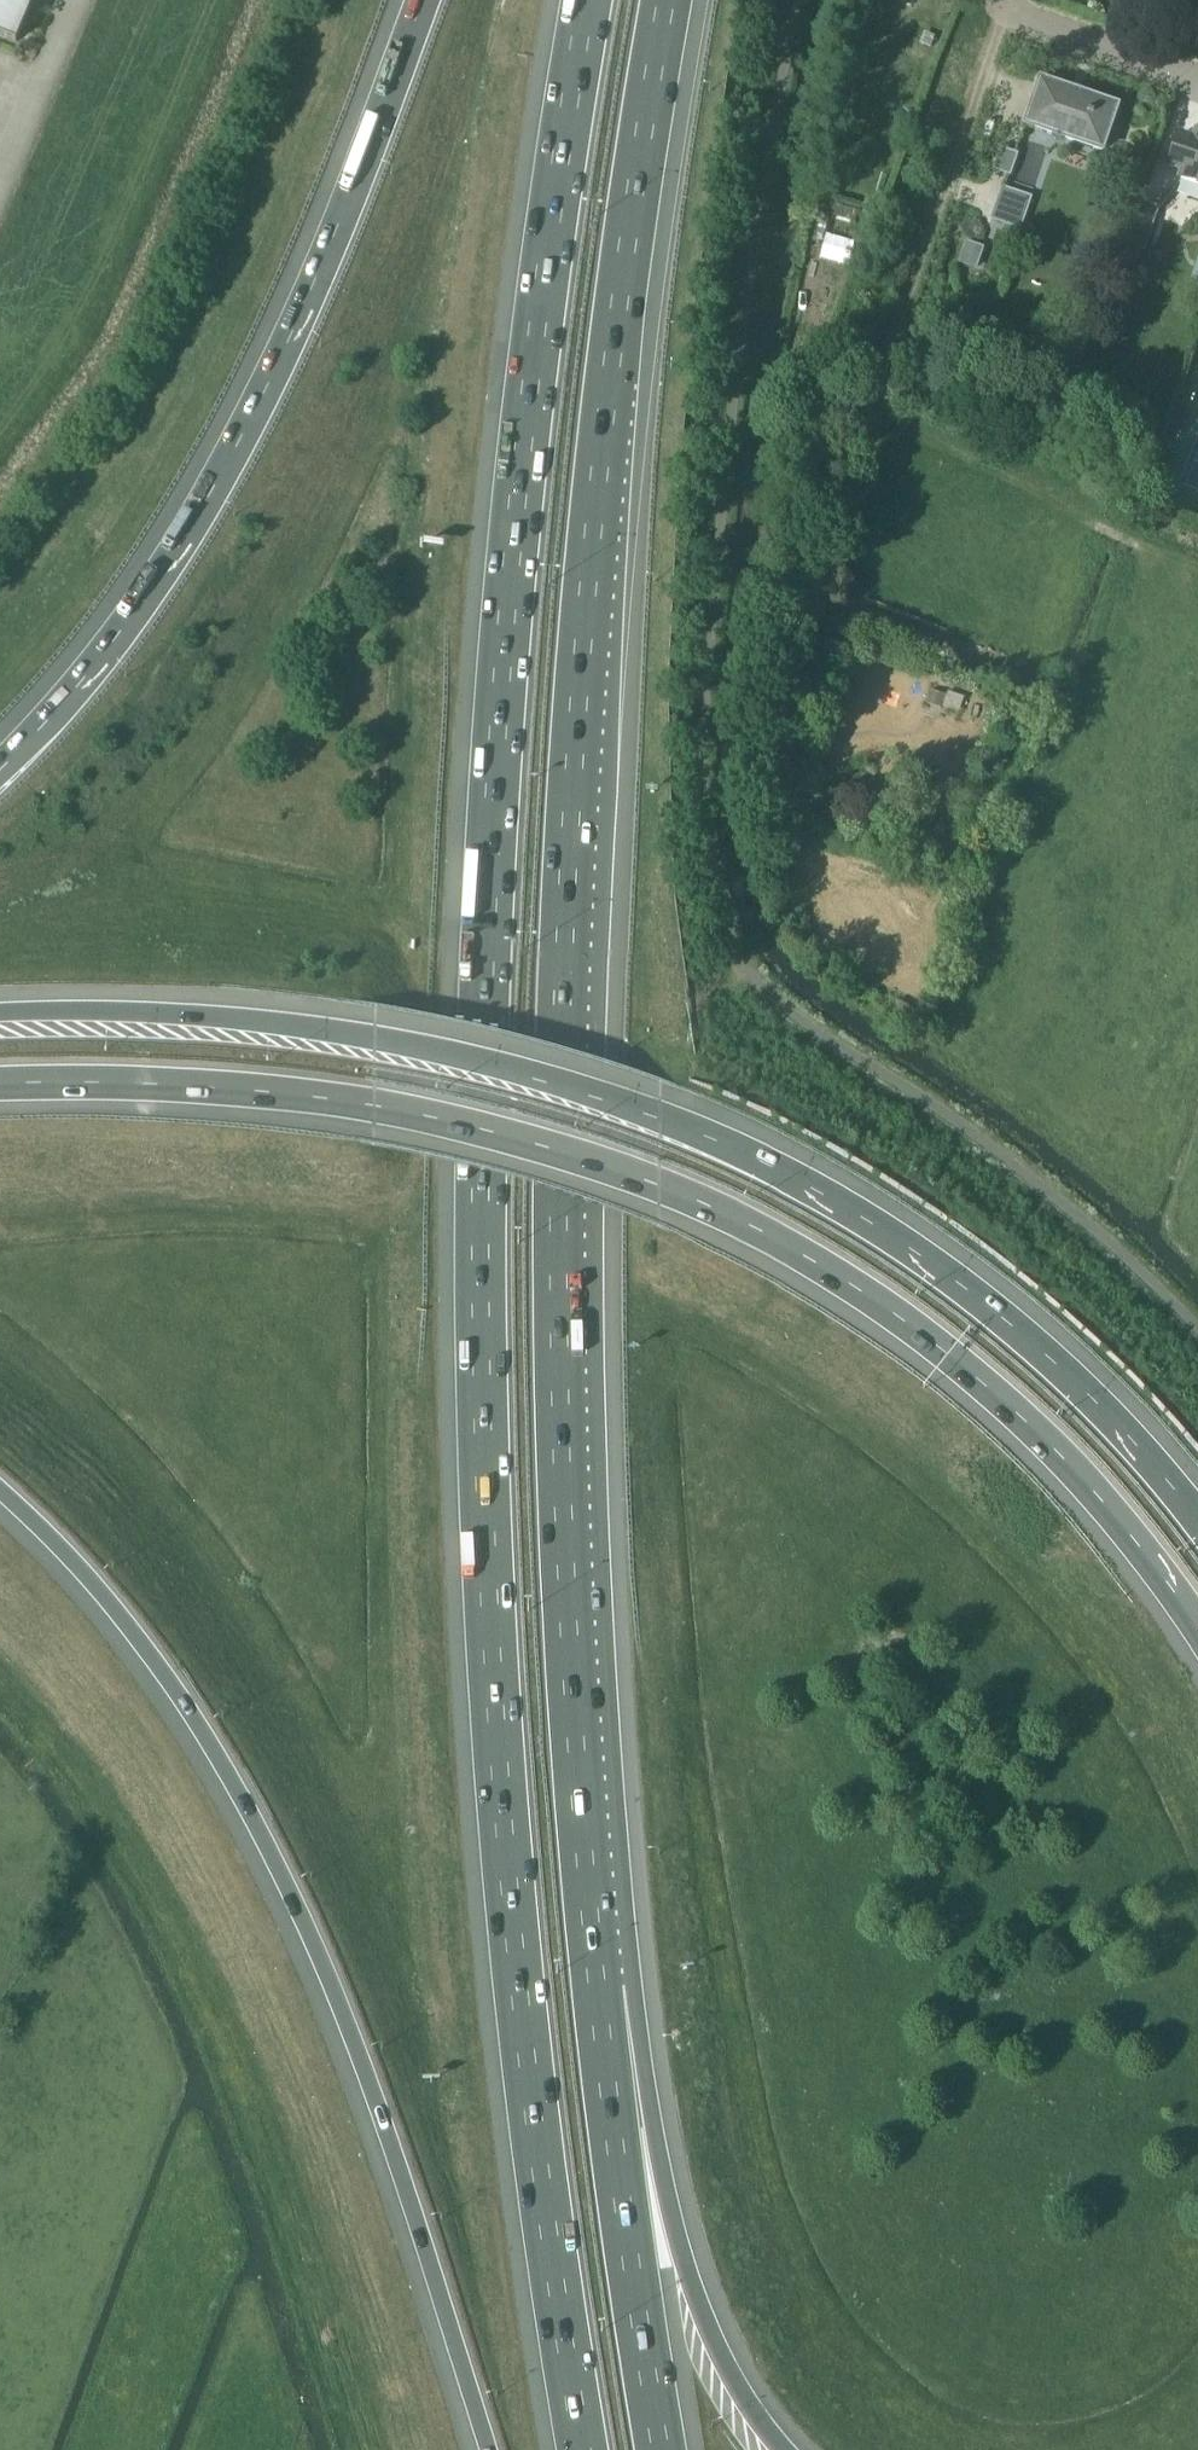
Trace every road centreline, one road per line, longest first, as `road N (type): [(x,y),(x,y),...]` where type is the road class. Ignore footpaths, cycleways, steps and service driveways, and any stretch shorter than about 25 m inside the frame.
road 1 (motorway): [(588,0),(508,607),(492,857),(481,1318),(506,1833),(580,2449)]
road 2 (motorway): [(596,1990),(564,1584),(561,1018),(586,588),(629,219),(665,0)]
road 3 (motorway): [(0,1085),(155,1084),(375,1107),(518,1140),(710,1208),(805,1258),(946,1354),(1041,1437),(1197,1627)]
road 4 (motorway): [(1197,1519),(1096,1400),(992,1311),(869,1224),(660,1118),(523,1070),(375,1040),(233,1017),(0,1013)]
road 5 (motorway): [(0,1488),(148,1649),(229,1775),(365,2070),(489,2449)]
road 6 (motorway): [(422,0),(300,296),(195,501),(57,696),(0,753)]
road 7 (motorway): [(782,2449),(729,2381),(698,2308),(596,1990)]
road 8 (motorway): [(662,2449),(596,1990)]
road 9 (residential): [(1197,81),(992,10)]

